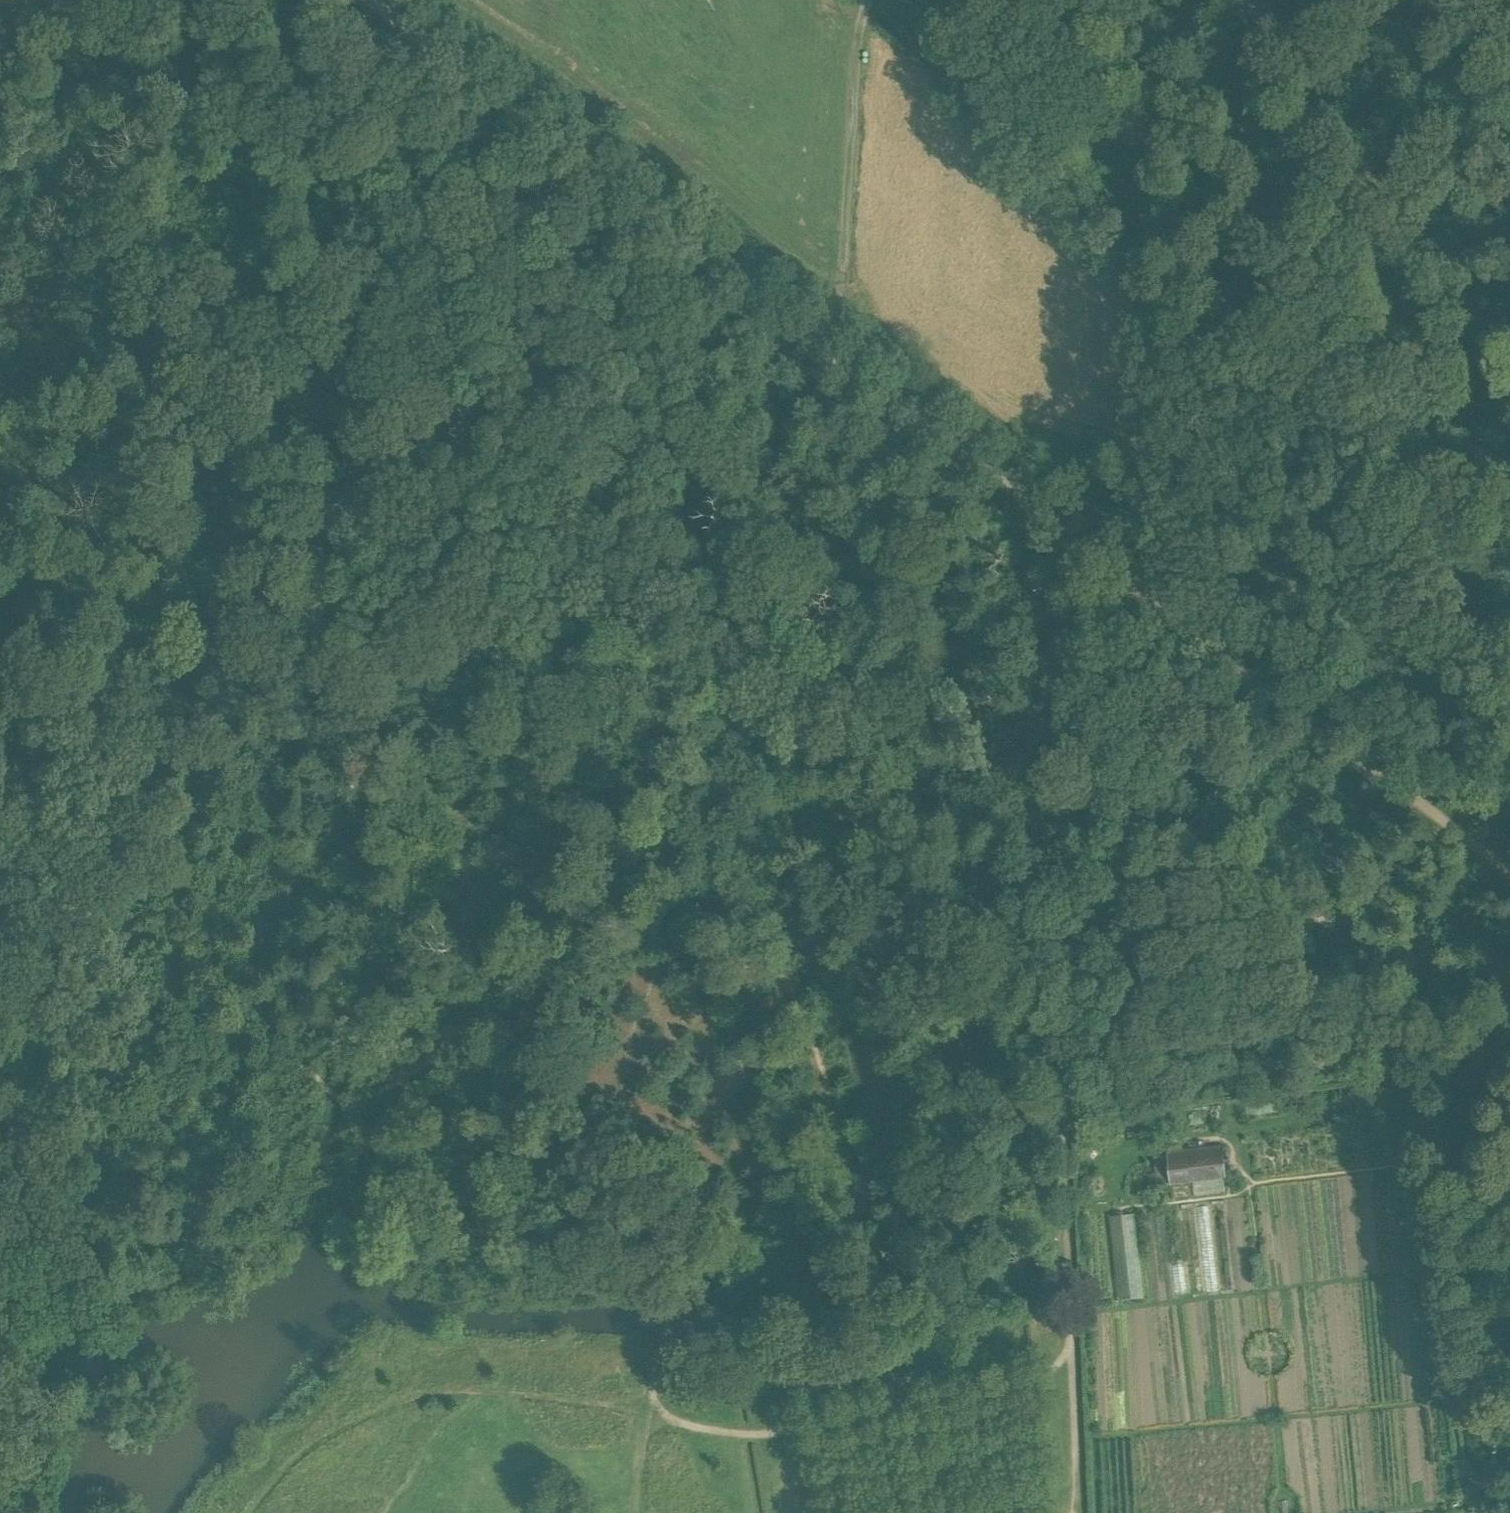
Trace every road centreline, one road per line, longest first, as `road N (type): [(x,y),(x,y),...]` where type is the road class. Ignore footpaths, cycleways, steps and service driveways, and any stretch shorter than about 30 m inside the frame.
road 1 (track): [(370,0),(1151,593)]
road 2 (track): [(1509,964),(1448,971),(1341,921),(1309,921),(1300,945),(1238,976),(1195,1029),(1133,1072),(1122,1088)]
road 3 (track): [(1151,593),(1509,870)]
road 4 (track): [(1509,382),(1189,152)]
road 5 (track): [(1122,1088),(1509,1042)]
road 6 (track): [(1139,724),(1105,1089)]
road 7 (track): [(824,345),(842,275),(868,0)]
road 8 (track): [(1204,0),(1189,152)]
road 9 (track): [(1151,593),(1139,724)]

